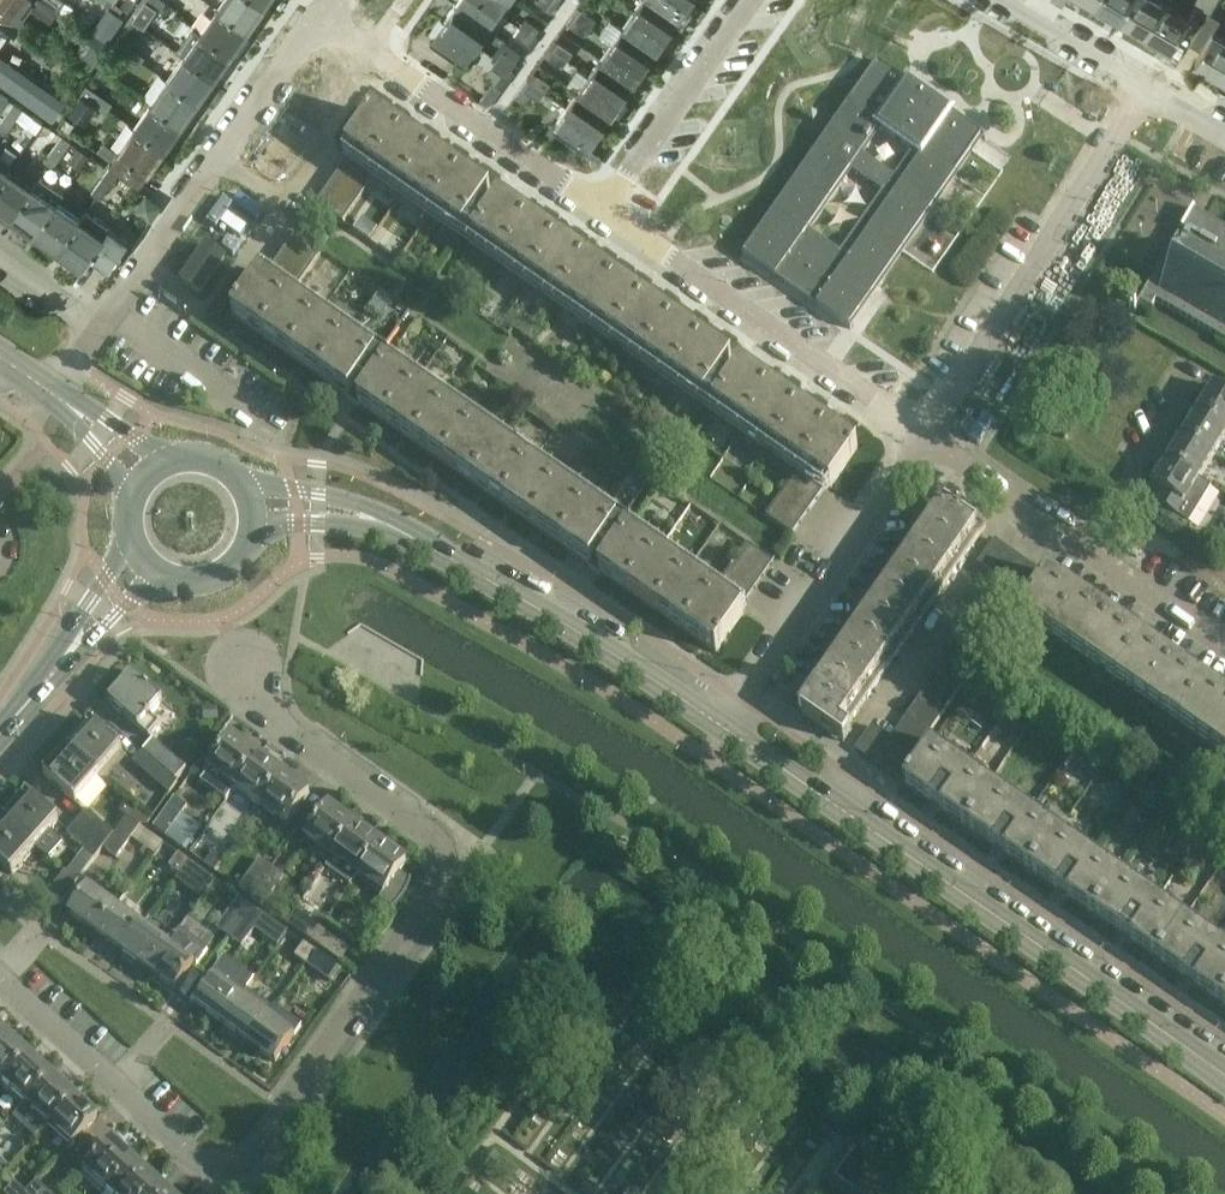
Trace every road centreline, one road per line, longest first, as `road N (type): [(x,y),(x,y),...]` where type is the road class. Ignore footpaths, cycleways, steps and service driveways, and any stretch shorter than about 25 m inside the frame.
road 1 (residential): [(0,980),(224,1185),(452,857),(252,702),(245,667)]
road 2 (tertiary): [(1224,1076),(725,730)]
road 3 (tertiary): [(725,730),(577,632),(380,522),(253,504)]
road 4 (residential): [(924,436),(1144,94)]
road 5 (residential): [(599,209),(924,436)]
road 6 (residential): [(316,17),(99,330)]
road 7 (residential): [(725,730),(924,436)]
road 8 (residential): [(379,58),(599,209)]
road 9 (residential): [(599,209),(748,0)]
road 10 (secondary): [(0,730),(142,560)]
road 11 (residential): [(1084,552),(1191,373)]
road 12 (residential): [(924,436),(1084,552)]
road 13 (residential): [(1144,94),(985,0)]
road 14 (residential): [(1084,552),(1224,647)]
road 15 (secondary): [(142,560),(185,583),(224,574),(250,544),(253,504)]
road 16 (secondary): [(253,504),(237,476),(209,459),(177,458),(148,474)]
road 17 (secondary): [(148,474),(55,397)]
road 18 (residential): [(99,330),(0,261)]

